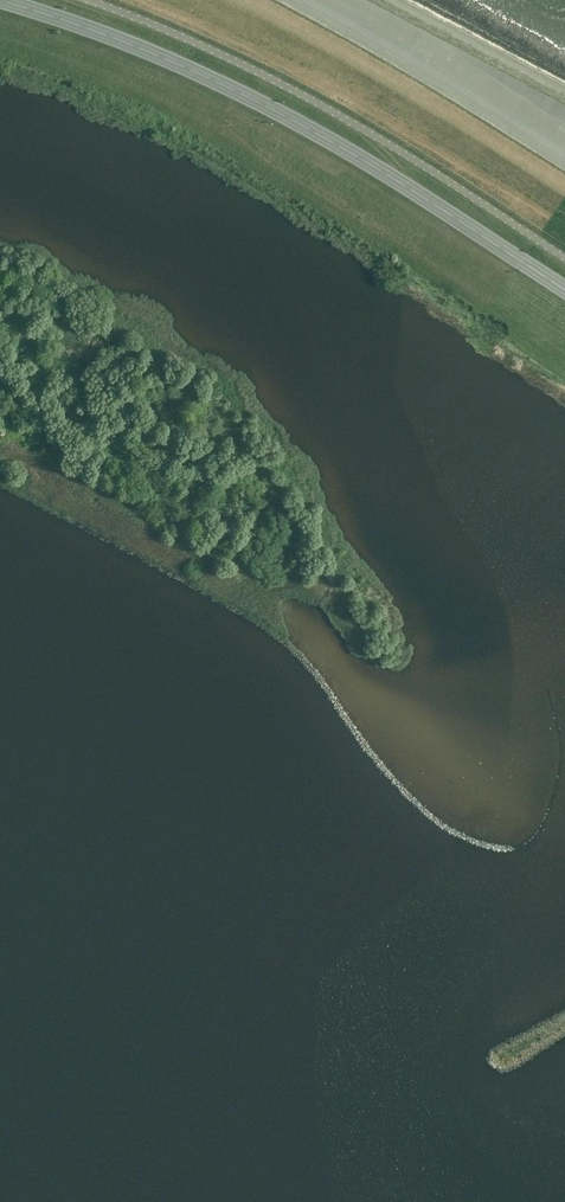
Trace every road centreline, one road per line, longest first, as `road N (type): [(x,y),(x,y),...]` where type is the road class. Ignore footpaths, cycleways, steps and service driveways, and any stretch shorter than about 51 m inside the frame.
road 1 (trunk): [(564,290),(369,162),(241,93),(148,50),(4,0)]
road 2 (unclassified): [(86,0),(190,39),(341,116),(564,261)]

